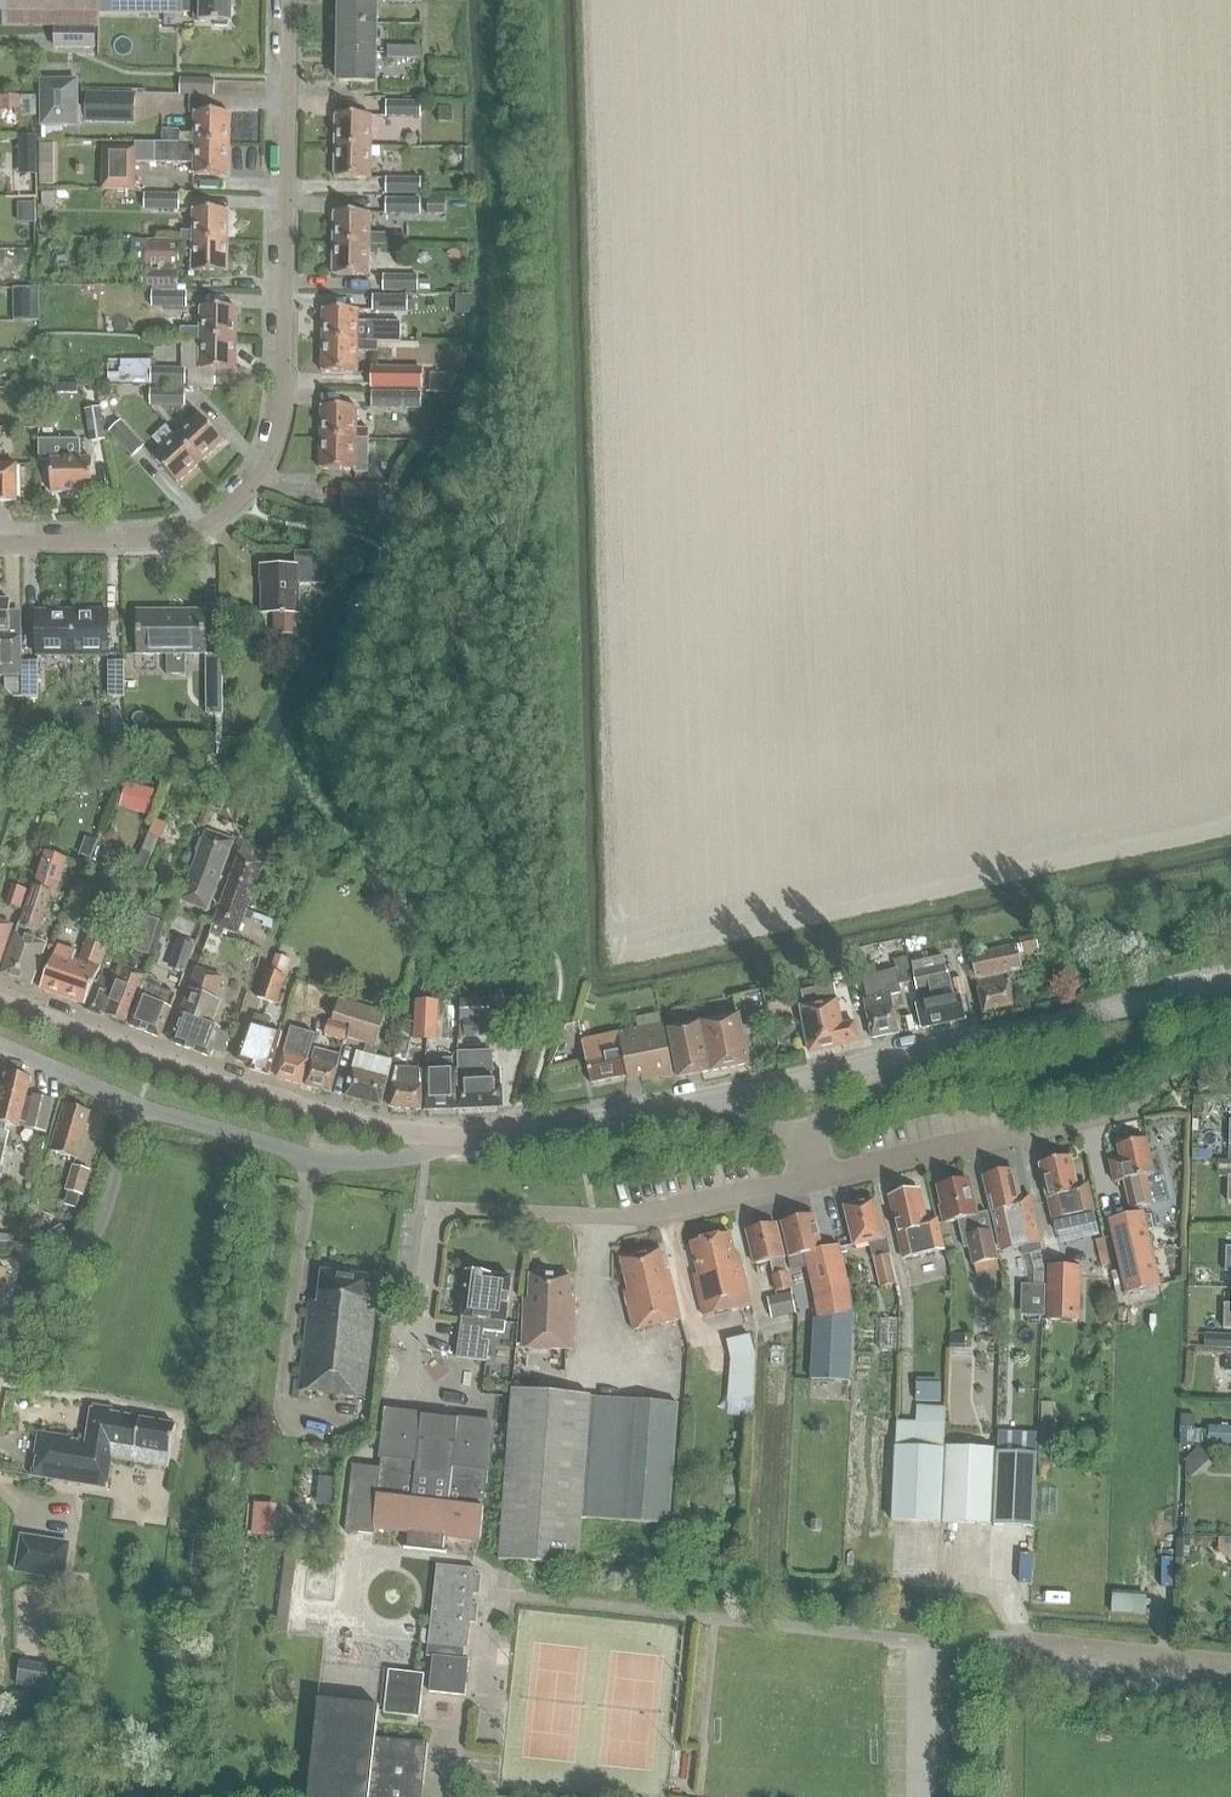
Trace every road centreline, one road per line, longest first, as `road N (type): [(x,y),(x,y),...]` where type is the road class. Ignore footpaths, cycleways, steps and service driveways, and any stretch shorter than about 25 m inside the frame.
road 1 (residential): [(0,541),(170,537),(220,517),(260,477),(284,405),(288,0)]
road 2 (residential): [(0,1044),(137,1106),(314,1158),(417,1156),(444,1134)]
road 3 (tertiary): [(444,1134),(336,1119),(0,997)]
road 4 (residential): [(426,1215),(640,1223),(811,1186)]
road 5 (tertiary): [(1230,982),(899,1058)]
road 6 (residential): [(811,1186),(1135,1109)]
road 7 (tertiary): [(693,1104),(576,1128),(444,1134)]
road 8 (unclassified): [(1015,1641),(1230,1667)]
road 9 (tertiary): [(899,1058),(693,1104)]
road 10 (residential): [(803,1141),(889,1076),(899,1058)]

